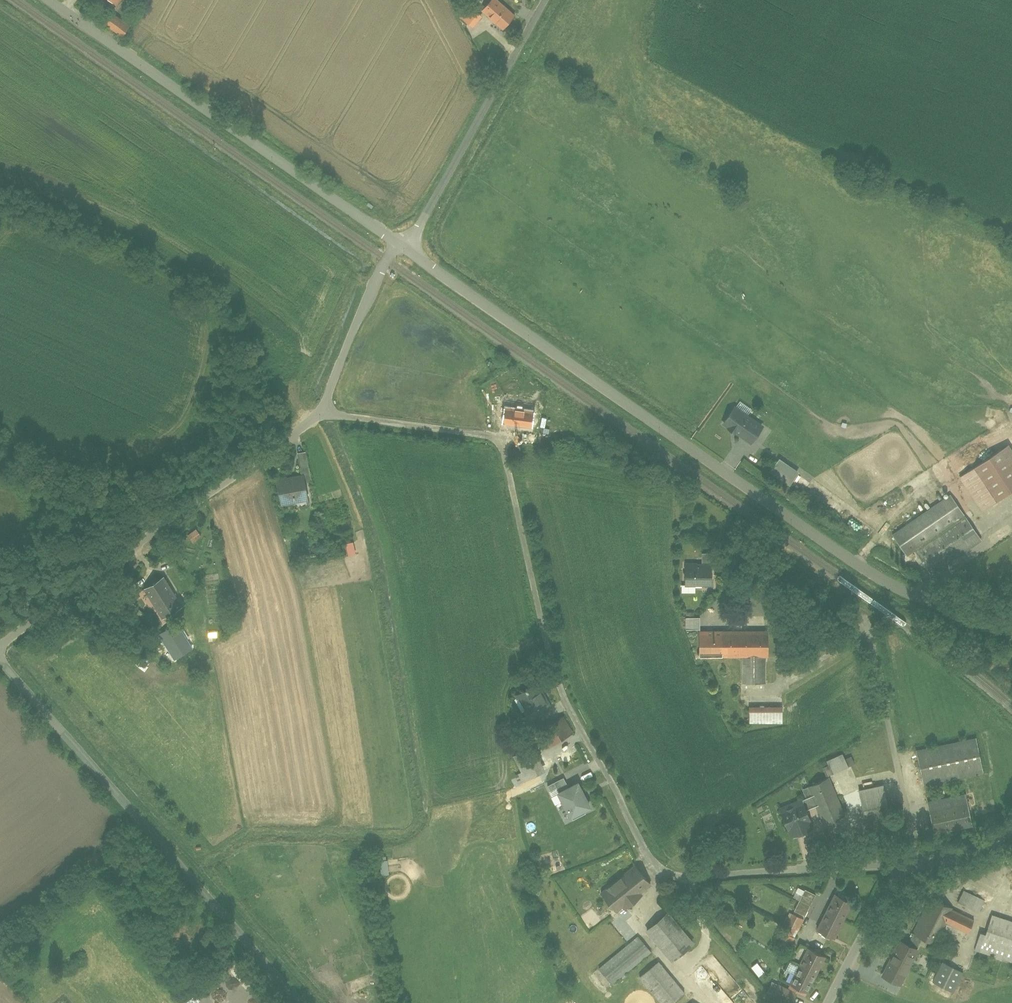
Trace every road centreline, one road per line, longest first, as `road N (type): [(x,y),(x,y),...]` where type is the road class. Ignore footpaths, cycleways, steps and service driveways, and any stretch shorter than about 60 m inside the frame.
road 1 (residential): [(888,867),(663,873),(561,687),(498,436),(386,430),(319,416)]
road 2 (residential): [(1011,624),(859,564),(402,247)]
road 3 (unclassified): [(0,665),(300,1002)]
road 4 (residential): [(397,244),(46,0)]
road 5 (residential): [(0,638),(319,416)]
road 6 (residential): [(402,247),(545,0)]
road 7 (residential): [(319,416),(375,276),(397,244)]
road 8 (residential): [(888,867),(827,1002)]
road 9 (residential): [(1011,827),(888,867)]

